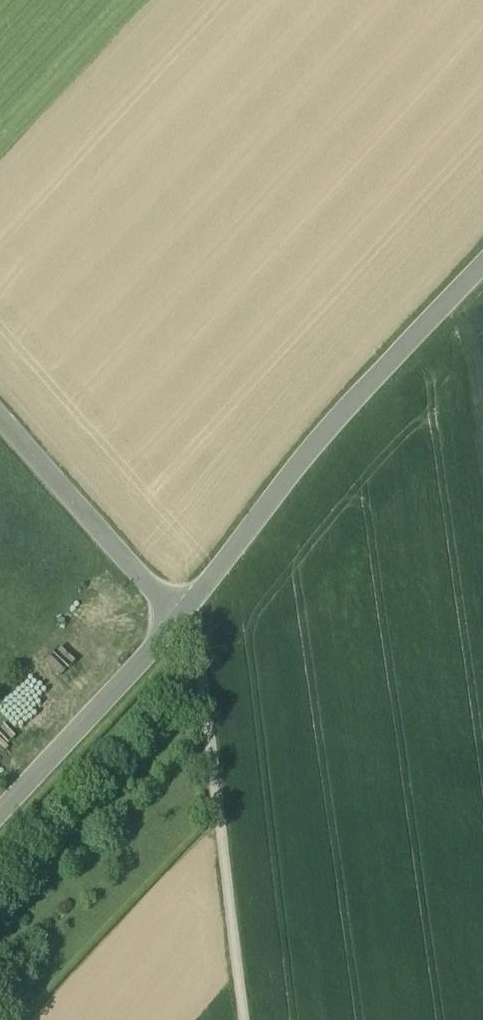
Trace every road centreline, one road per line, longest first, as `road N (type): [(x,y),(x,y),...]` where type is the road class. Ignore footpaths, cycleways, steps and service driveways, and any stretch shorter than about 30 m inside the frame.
road 1 (unclassified): [(482,269),(325,435),(183,612)]
road 2 (unclassified): [(183,612),(0,812)]
road 3 (unclassified): [(183,612),(152,589),(0,417)]

